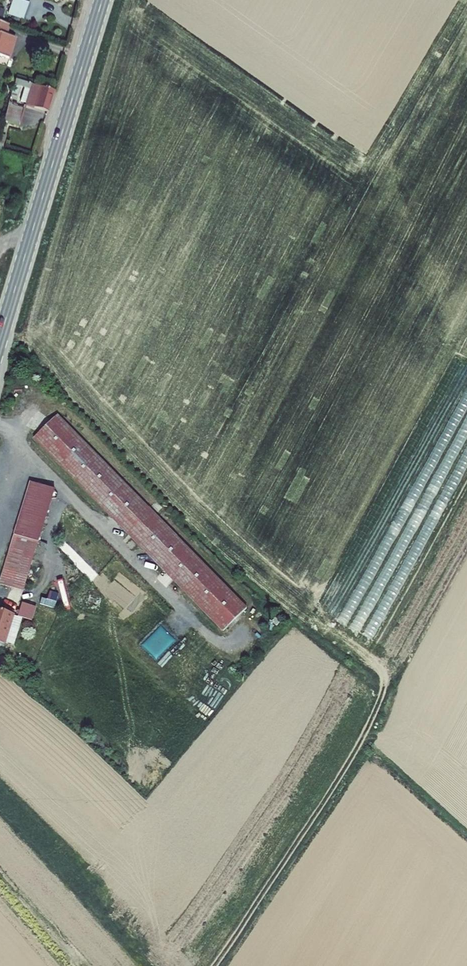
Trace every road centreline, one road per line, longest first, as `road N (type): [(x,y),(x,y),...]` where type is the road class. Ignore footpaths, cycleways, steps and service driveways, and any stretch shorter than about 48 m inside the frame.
road 1 (primary): [(0,338),(103,0)]

